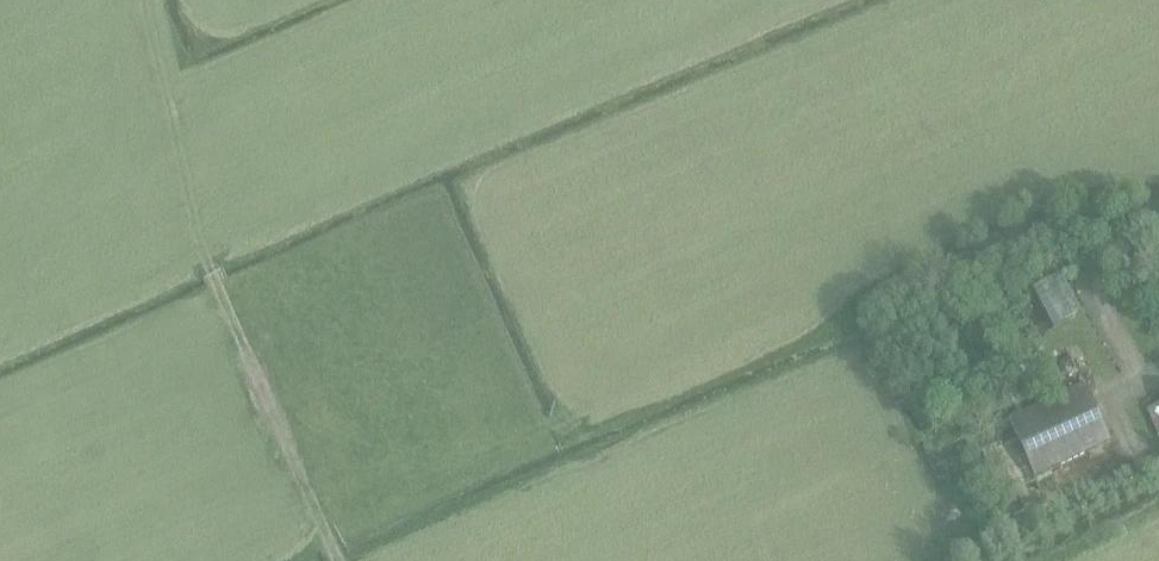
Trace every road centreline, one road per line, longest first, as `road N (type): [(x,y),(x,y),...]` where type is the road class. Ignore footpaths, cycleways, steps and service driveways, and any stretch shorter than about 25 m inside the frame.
road 1 (track): [(146,0),(195,201),(244,350),(340,560)]
road 2 (track): [(948,560),(1116,490),(1139,472),(1129,444)]

